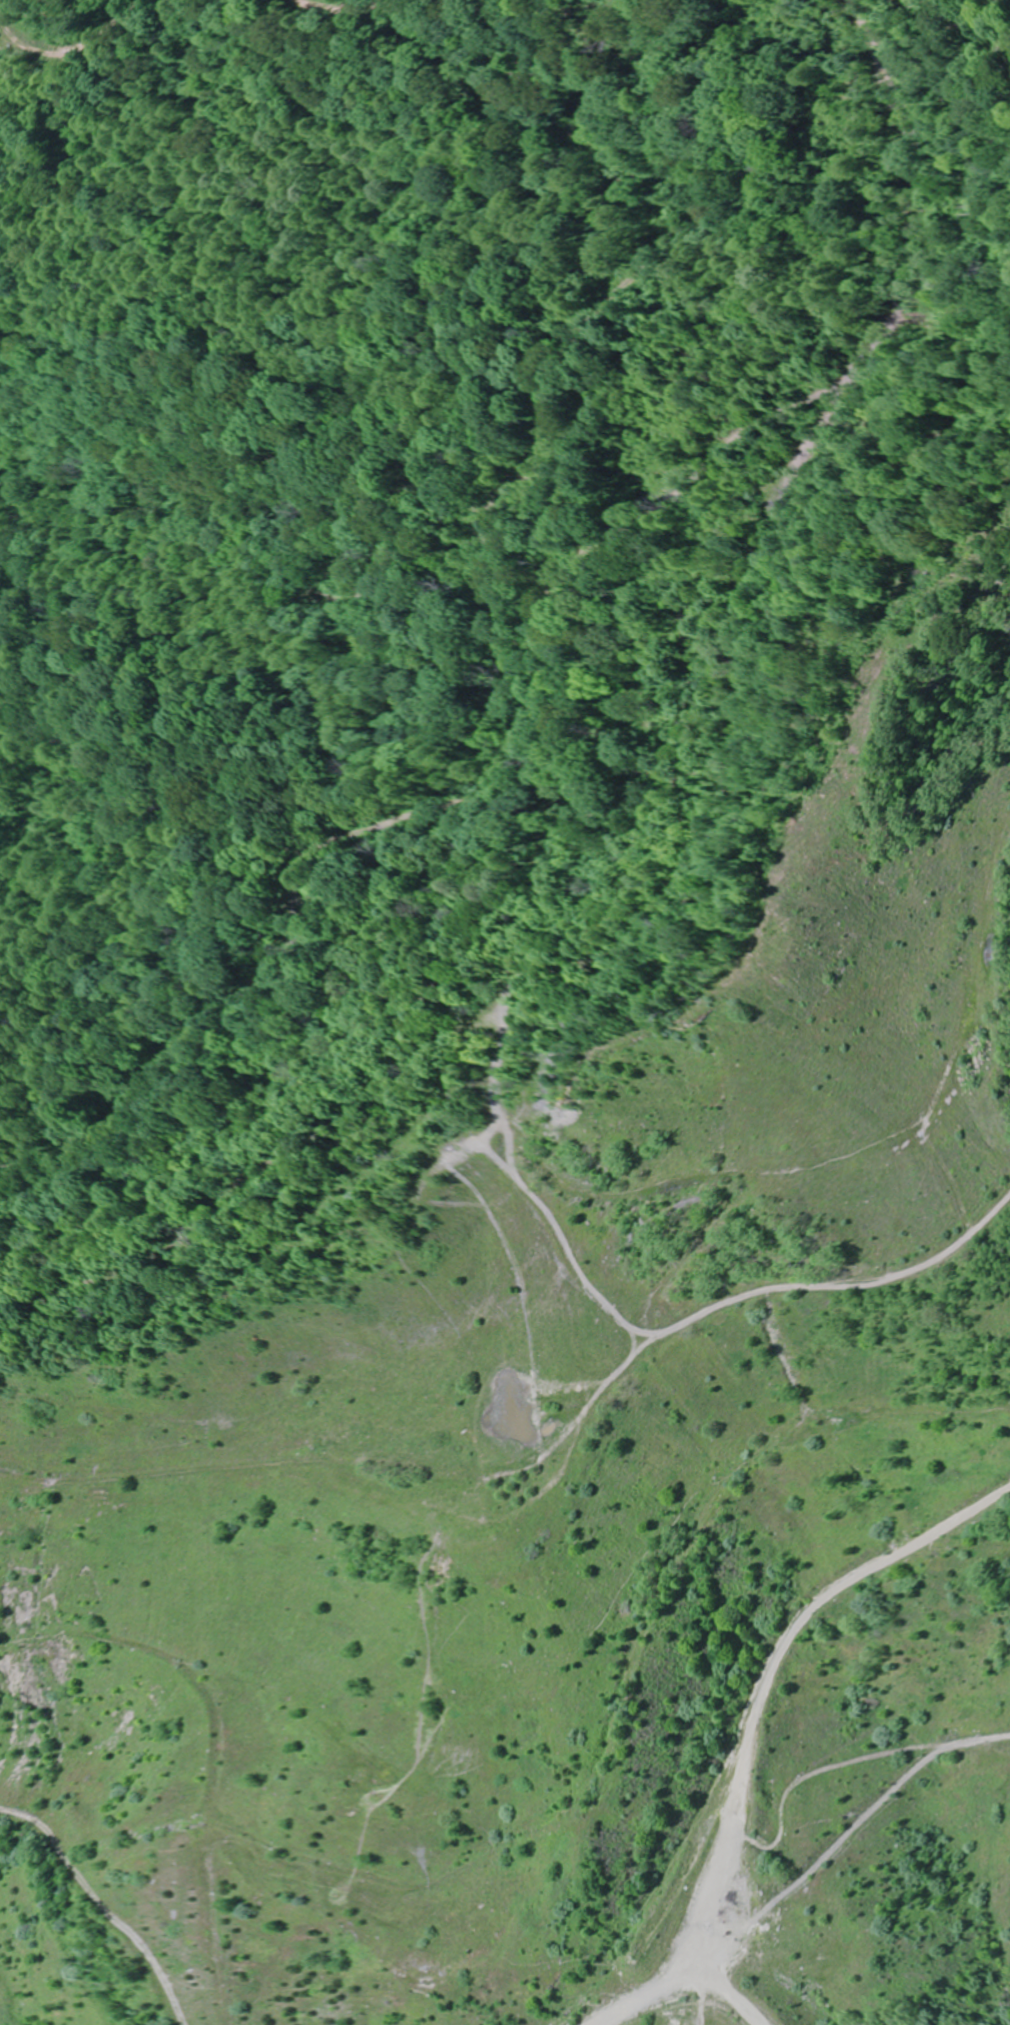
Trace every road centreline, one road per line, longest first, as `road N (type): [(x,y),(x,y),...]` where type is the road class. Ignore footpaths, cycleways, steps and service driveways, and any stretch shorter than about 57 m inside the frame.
road 1 (residential): [(183,843),(70,920),(0,920)]

